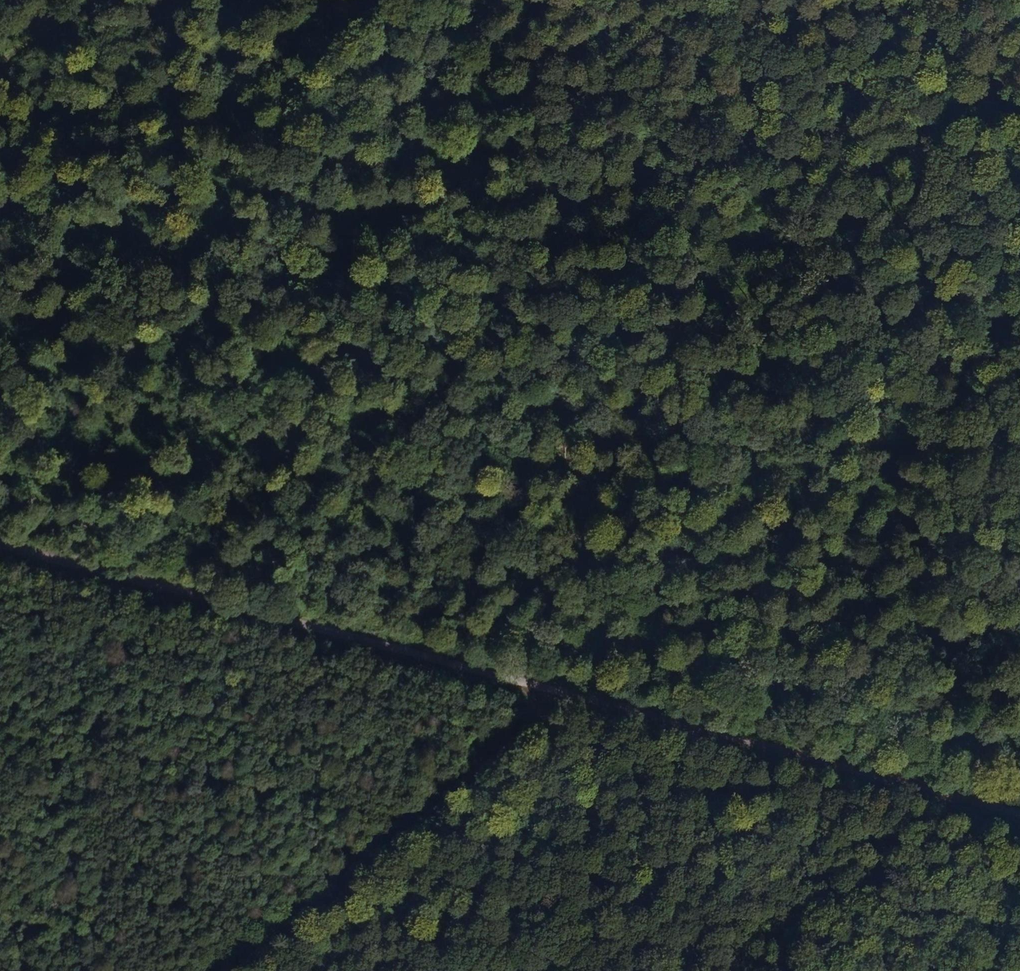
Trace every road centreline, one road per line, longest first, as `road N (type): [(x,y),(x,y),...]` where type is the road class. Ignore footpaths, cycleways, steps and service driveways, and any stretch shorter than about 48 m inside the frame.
road 1 (track): [(0,543),(1019,818)]

